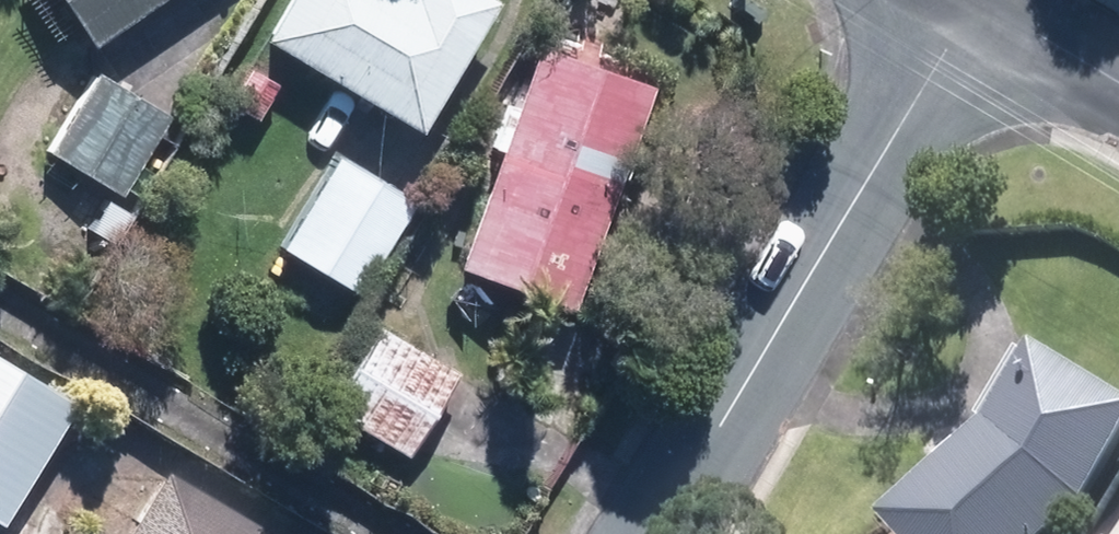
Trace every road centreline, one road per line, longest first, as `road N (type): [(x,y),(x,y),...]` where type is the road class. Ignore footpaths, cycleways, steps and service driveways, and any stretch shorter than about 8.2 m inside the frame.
road 1 (residential): [(653,533),(974,0)]
road 2 (residential): [(1118,82),(981,0)]

